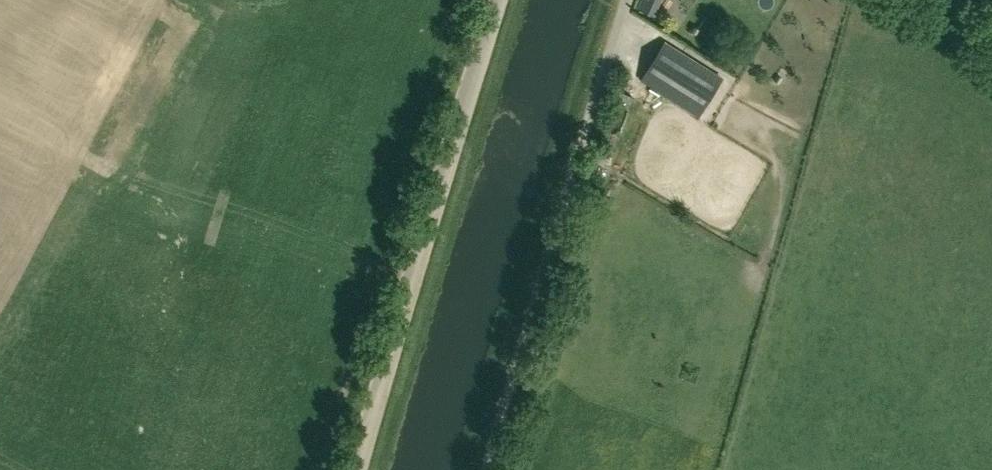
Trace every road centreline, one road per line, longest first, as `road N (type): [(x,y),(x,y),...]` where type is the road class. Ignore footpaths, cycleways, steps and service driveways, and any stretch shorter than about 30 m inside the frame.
road 1 (unclassified): [(491,469),(631,0)]
road 2 (tertiary): [(363,469),(499,0)]

